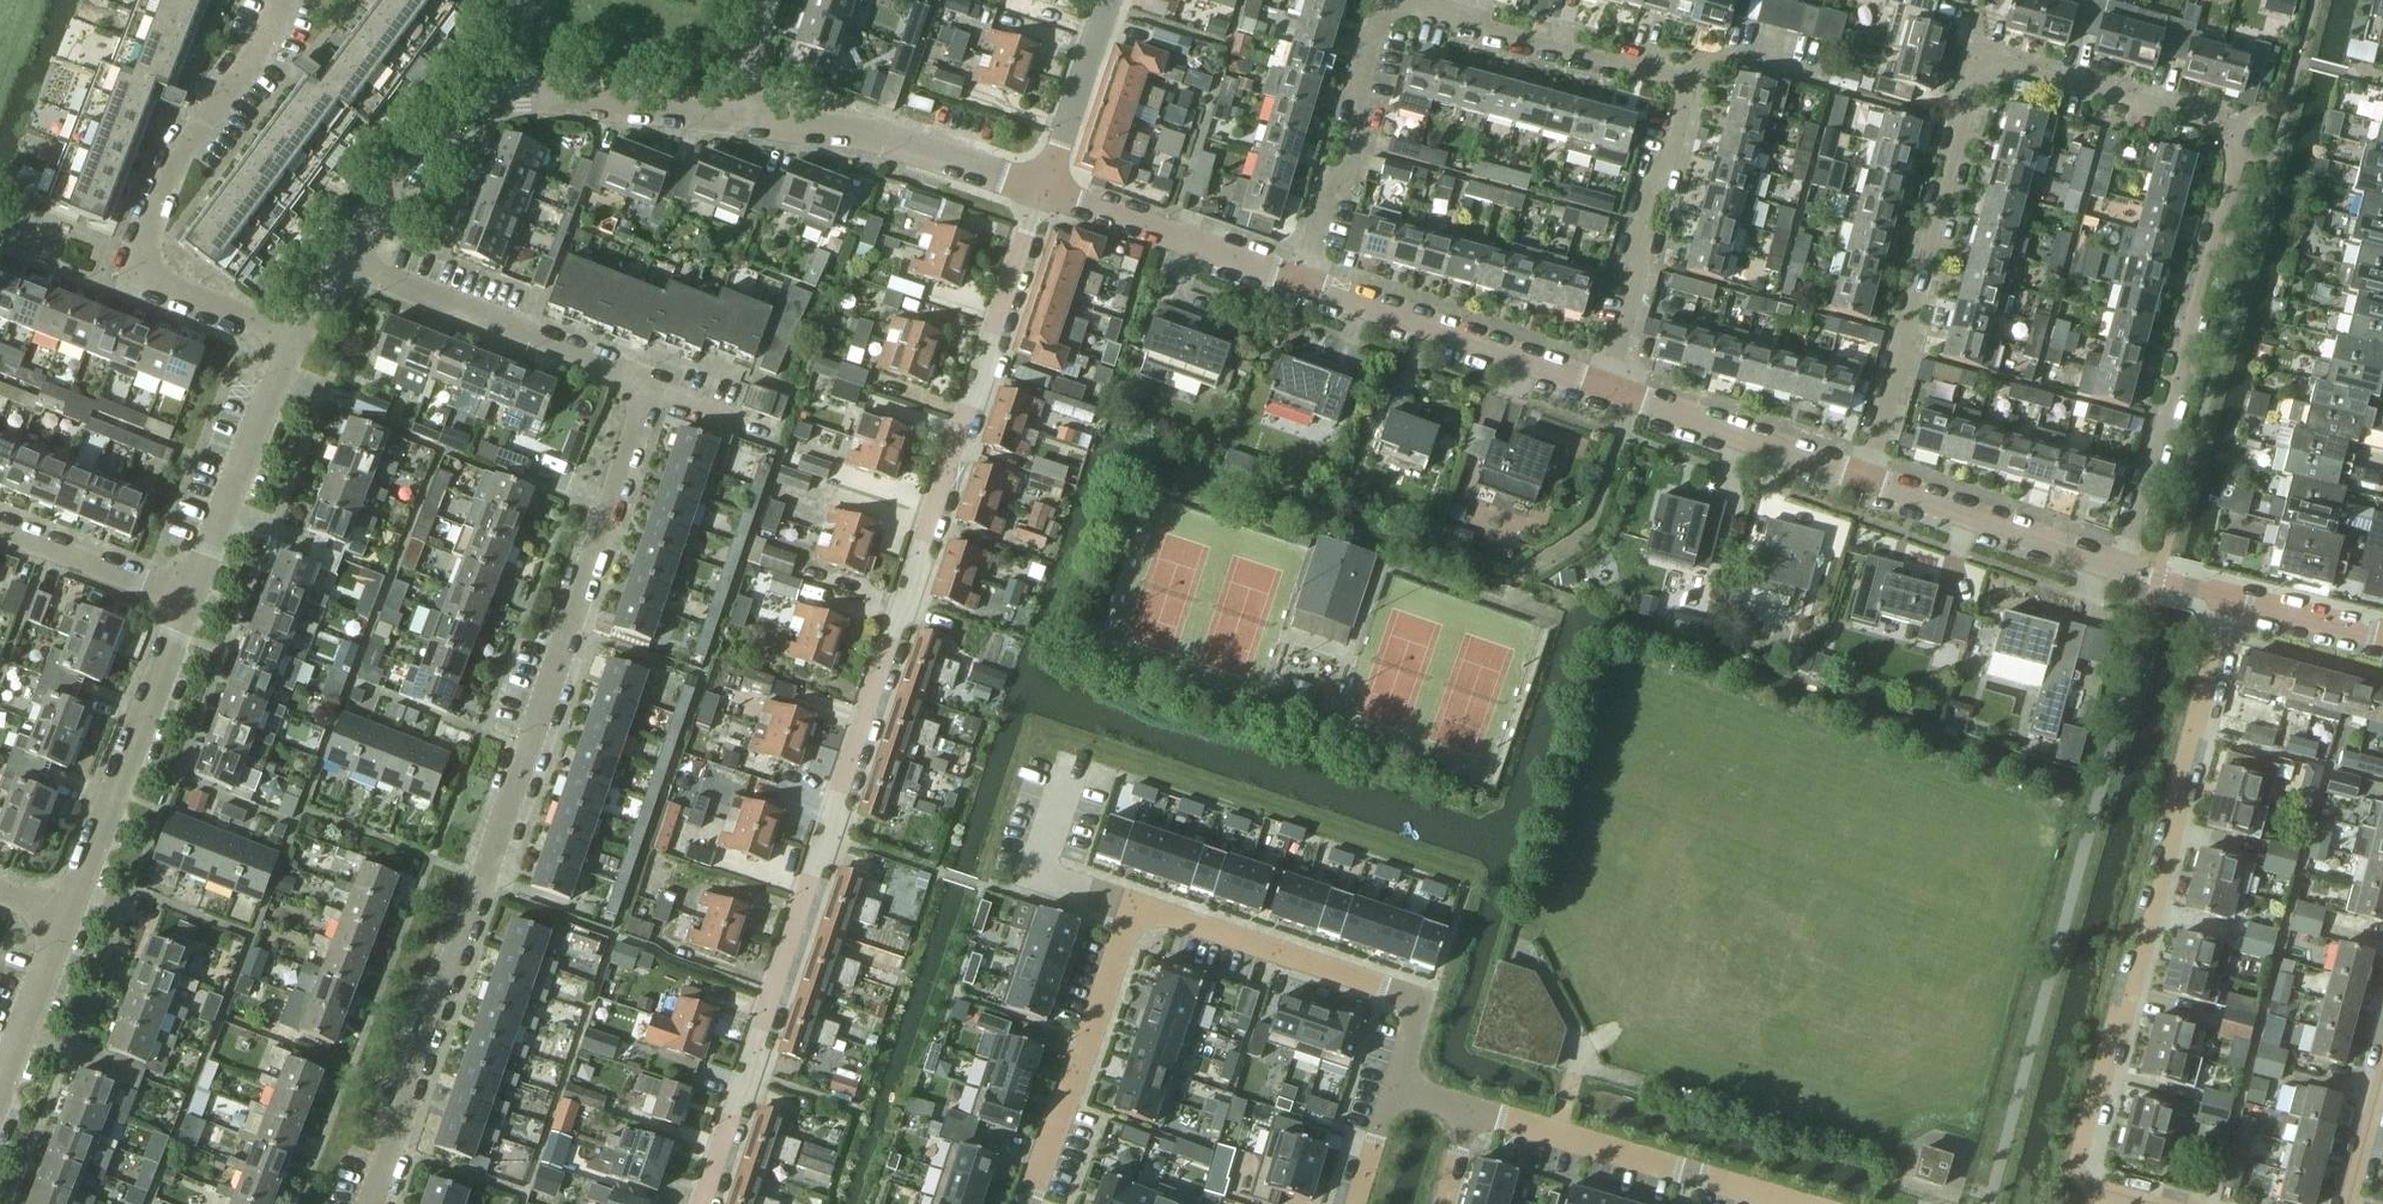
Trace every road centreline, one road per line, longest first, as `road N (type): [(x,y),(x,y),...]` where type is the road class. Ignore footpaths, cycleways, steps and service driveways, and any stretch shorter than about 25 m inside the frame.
road 1 (residential): [(708,1203),(1041,190)]
road 2 (residential): [(371,1203),(651,387)]
road 3 (residential): [(2120,567),(2245,136),(1980,63)]
road 4 (residential): [(2146,1203),(2094,1190),(2074,1173),(2230,598)]
road 5 (residential): [(740,114),(520,95),(499,101),(463,115),(421,151),(343,261)]
road 6 (residential): [(294,331),(146,273),(149,231),(180,156),(285,0)]
road 7 (residential): [(1866,479),(1980,63)]
road 8 (residential): [(1392,1085),(1420,1002),(1130,908)]
road 9 (residential): [(1789,1203),(1469,1107)]
road 10 (residential): [(343,261),(651,387)]
road 11 (residential): [(182,607),(62,917)]
road 12 (residential): [(1301,281),(1607,388)]
road 13 (residential): [(1607,388),(1690,83)]
road 14 (residential): [(1027,1203),(1130,908)]
road 15 (residential): [(1389,1),(1690,83)]
road 16 (residential): [(1041,190),(888,140),(740,114)]
road 17 (residential): [(294,331),(182,607)]
road 18 (residential): [(1389,1),(1301,281)]
road 19 (residential): [(1041,190),(1301,281)]
road 20 (residential): [(1607,388),(1866,479)]
road 21 (residential): [(1866,479),(2120,567)]
road 22 (residential): [(1130,908),(1037,877),(1075,761)]
road 23 (residential): [(1041,190),(1107,0)]
road 24 (residential): [(0,534),(182,607)]
road 25 (residential): [(62,917),(0,1078)]
road 26 (residential): [(2382,637),(2230,598)]
road 27 (residential): [(1690,83),(1734,62),(1832,91)]
road 28 (residential): [(2346,1203),(2382,1066)]
road 29 (residential): [(1392,1085),(1357,1203)]
road 30 (residential): [(651,387),(765,430)]

